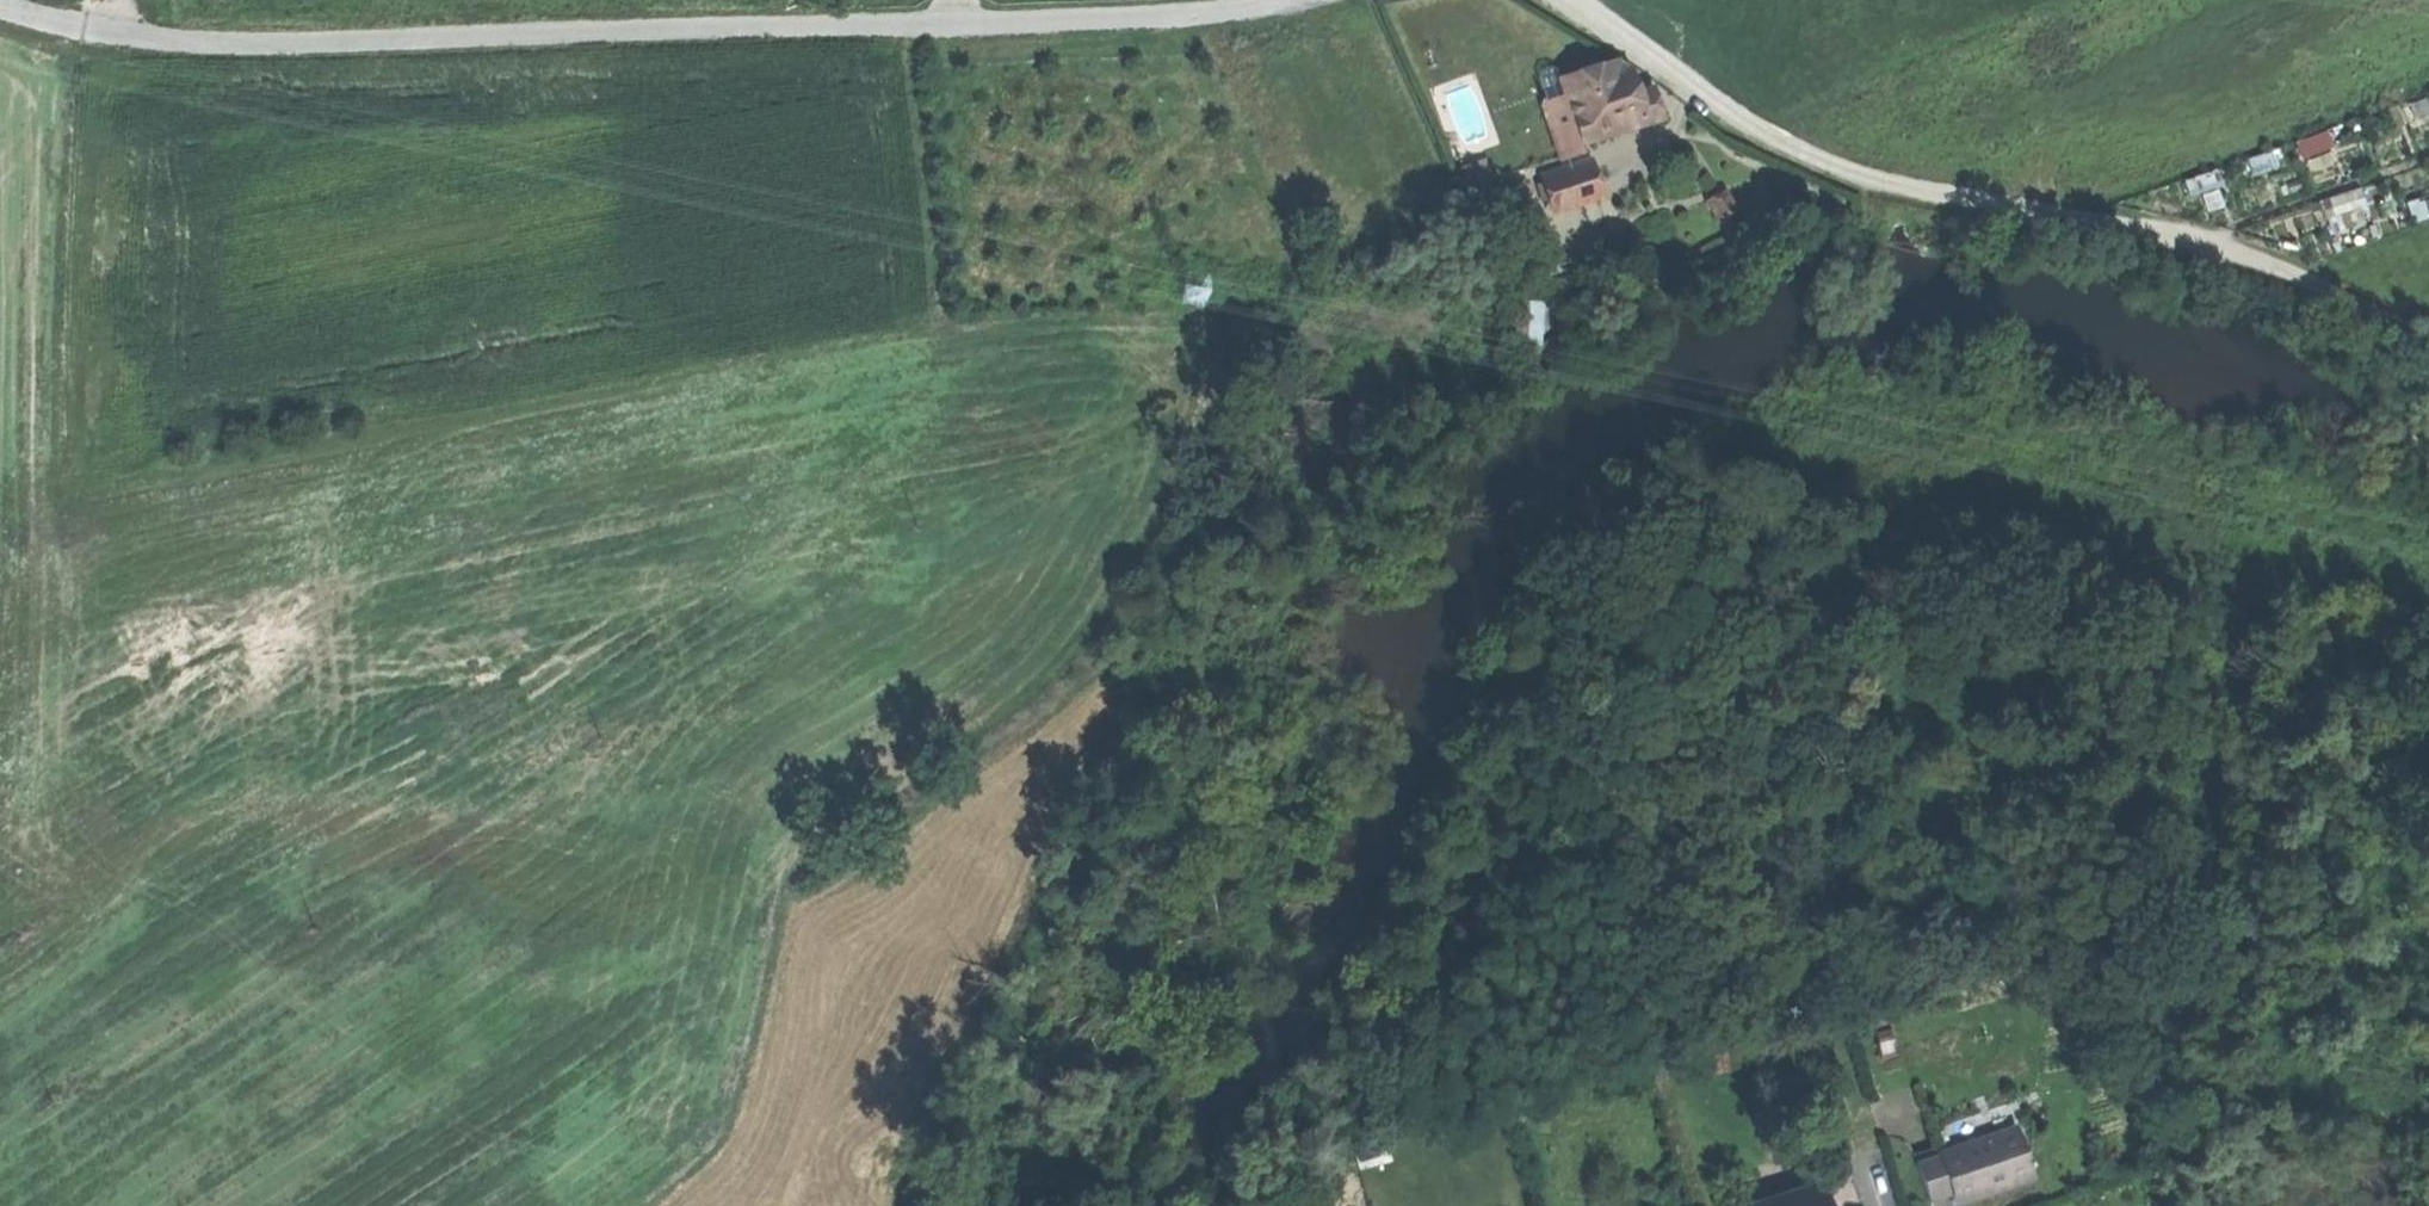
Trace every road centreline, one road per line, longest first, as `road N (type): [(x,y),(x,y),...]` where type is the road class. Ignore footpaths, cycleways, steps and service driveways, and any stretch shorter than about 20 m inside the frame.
road 1 (track): [(1705,99),(1840,175),(1949,201),(2134,227),(2274,265),(2428,348)]

